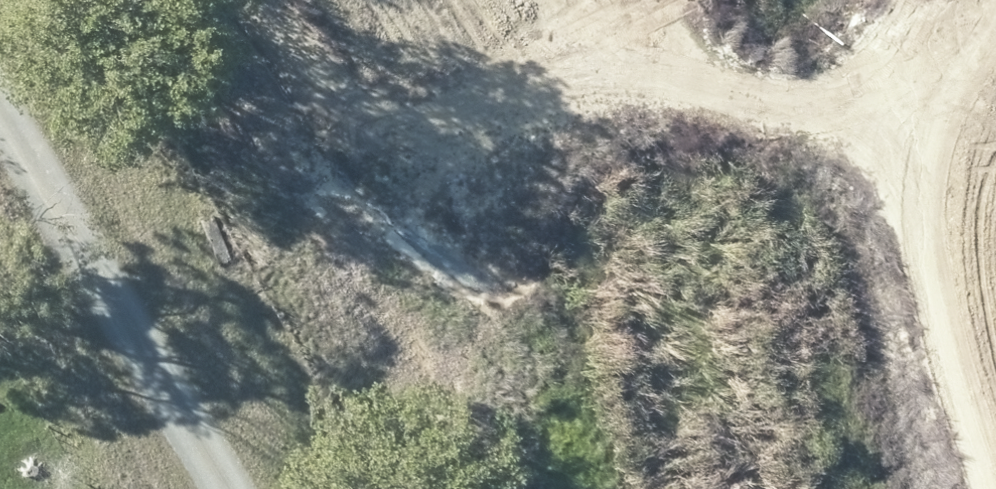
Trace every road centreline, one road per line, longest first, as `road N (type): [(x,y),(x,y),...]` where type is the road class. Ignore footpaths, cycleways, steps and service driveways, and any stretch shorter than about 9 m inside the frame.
road 1 (track): [(966,0),(934,69),(921,260),(995,443)]
road 2 (unclassified): [(0,101),(227,488)]
road 3 (track): [(927,167),(700,95),(628,20),(633,0)]
road 4 (track): [(286,0),(410,128),(510,116),(575,68)]

